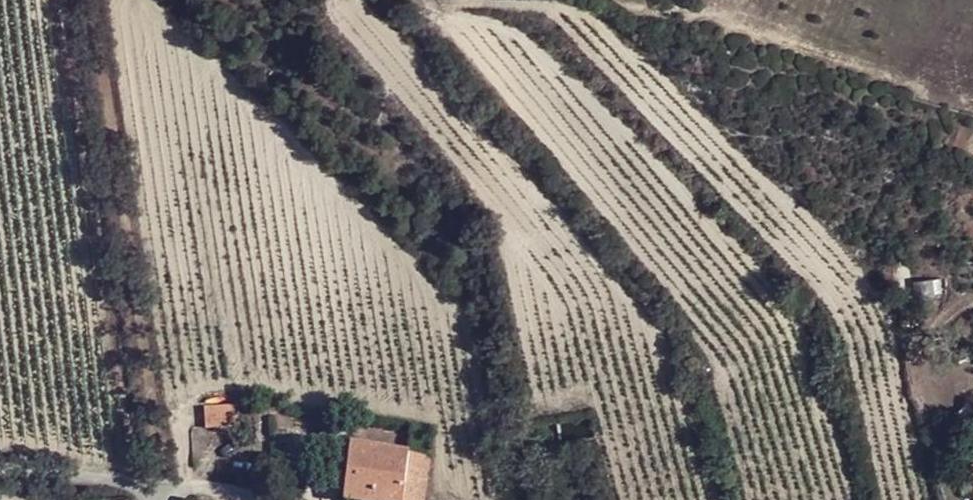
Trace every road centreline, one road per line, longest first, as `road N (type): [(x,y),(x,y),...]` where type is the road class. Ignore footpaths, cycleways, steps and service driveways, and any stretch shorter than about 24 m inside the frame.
road 1 (track): [(159,484),(89,0)]

